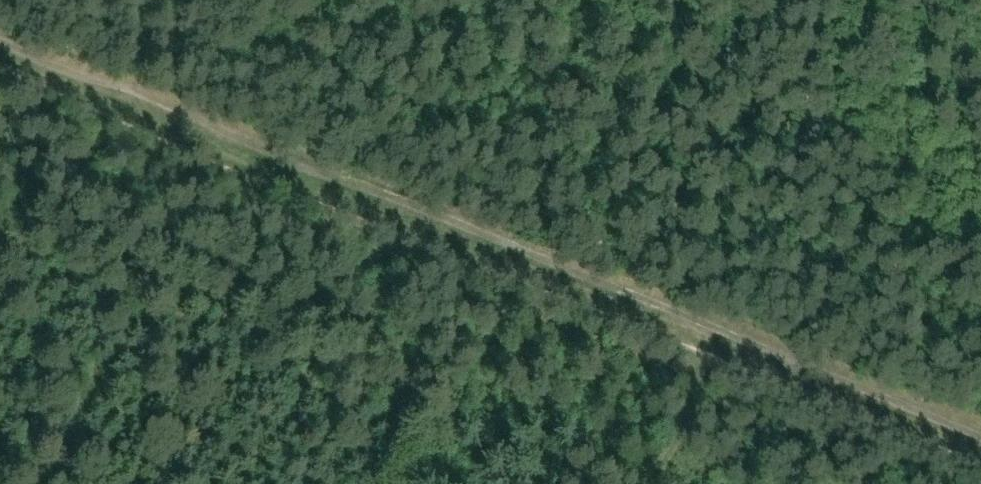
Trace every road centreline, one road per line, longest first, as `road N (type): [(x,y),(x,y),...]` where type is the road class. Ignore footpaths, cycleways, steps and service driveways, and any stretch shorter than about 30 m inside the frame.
road 1 (track): [(980,452),(0,50)]
road 2 (track): [(629,483),(701,342)]
road 3 (track): [(153,141),(140,0)]

